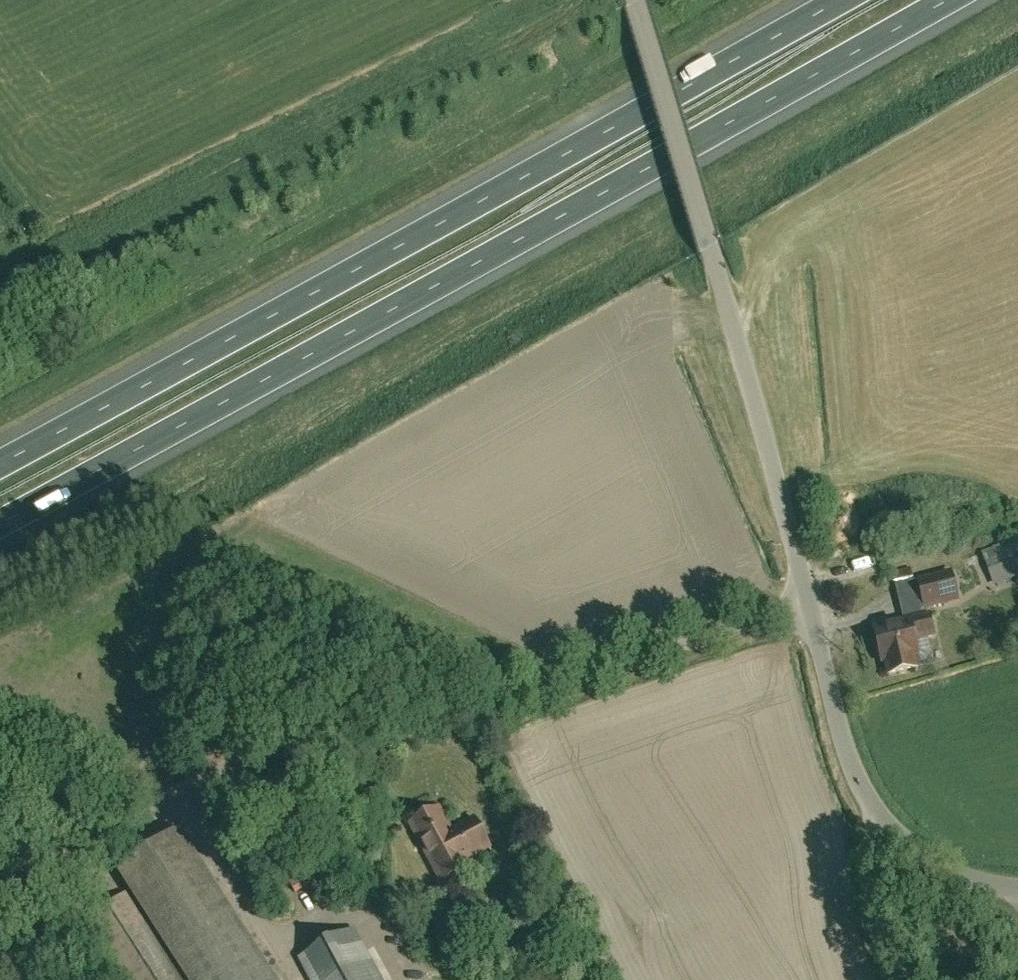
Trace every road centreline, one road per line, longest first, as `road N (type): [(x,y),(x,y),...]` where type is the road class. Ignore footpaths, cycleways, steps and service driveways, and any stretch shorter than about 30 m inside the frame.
road 1 (motorway): [(0,523),(949,0)]
road 2 (motorway): [(834,0),(0,464)]
road 3 (unclassified): [(10,979),(145,801),(199,765),(465,719),(810,602)]
road 4 (unclassified): [(810,602),(637,0)]
road 5 (unclassified): [(1017,889),(953,872),(877,815),(837,724),(810,602)]
road 6 (track): [(877,815),(873,885),(903,979)]

